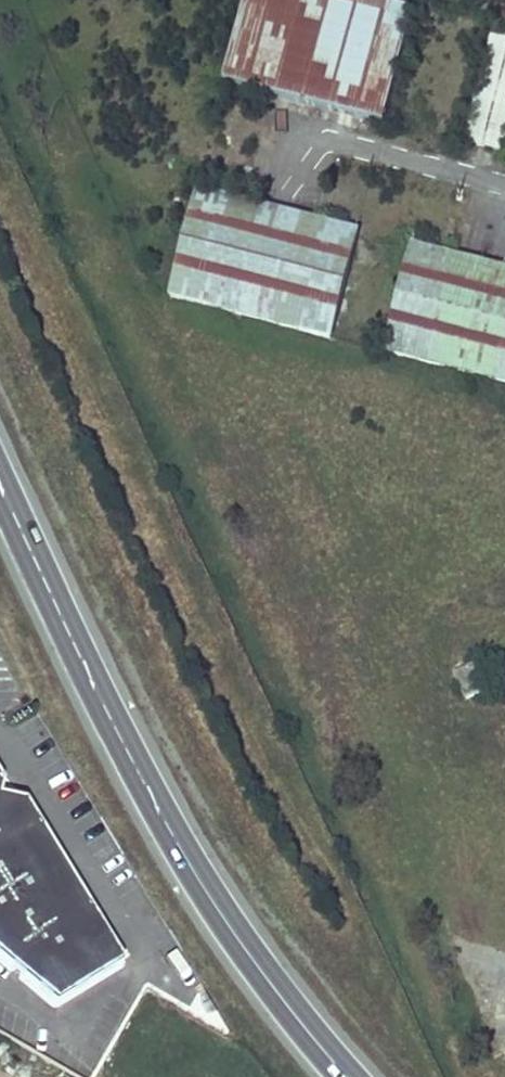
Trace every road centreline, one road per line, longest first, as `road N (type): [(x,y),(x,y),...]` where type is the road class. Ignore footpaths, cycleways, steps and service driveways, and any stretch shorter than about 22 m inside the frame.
road 1 (secondary): [(0,483),(187,859),(348,1076)]

